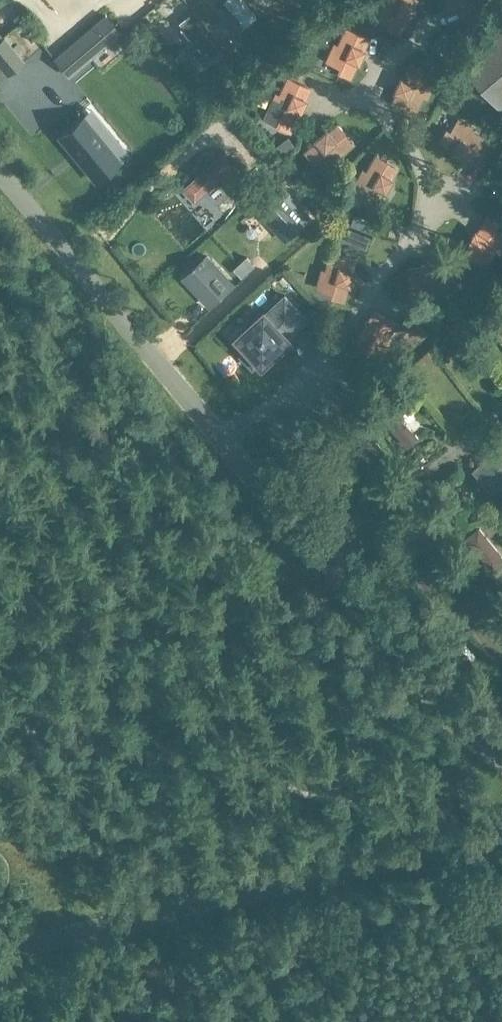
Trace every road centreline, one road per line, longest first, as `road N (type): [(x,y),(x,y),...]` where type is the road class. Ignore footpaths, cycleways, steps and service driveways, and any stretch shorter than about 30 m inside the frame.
road 1 (unclassified): [(501,762),(0,179)]
road 2 (unclassified): [(0,964),(501,831)]

